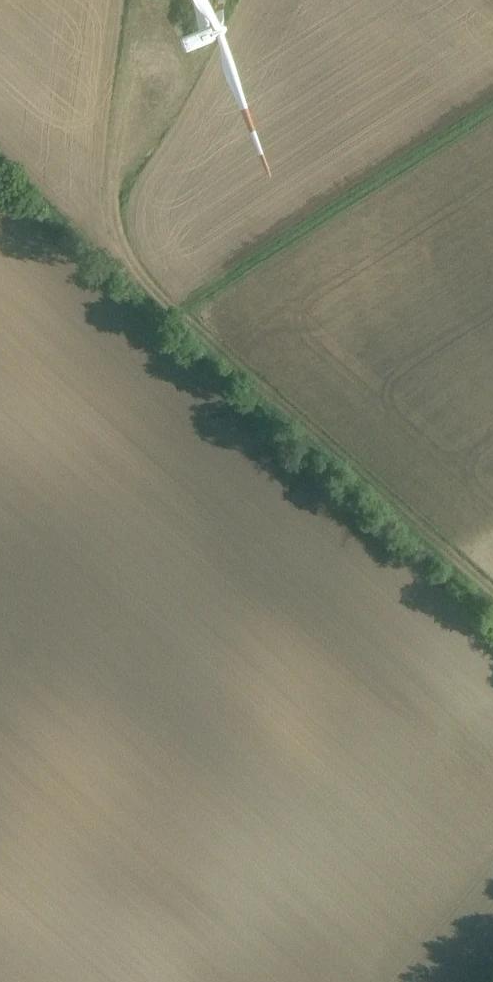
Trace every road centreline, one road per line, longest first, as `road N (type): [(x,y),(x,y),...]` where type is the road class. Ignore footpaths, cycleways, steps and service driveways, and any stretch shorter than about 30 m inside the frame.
road 1 (track): [(492,597),(180,310),(122,244),(112,159),(177,0)]
road 2 (track): [(180,310),(492,114)]

